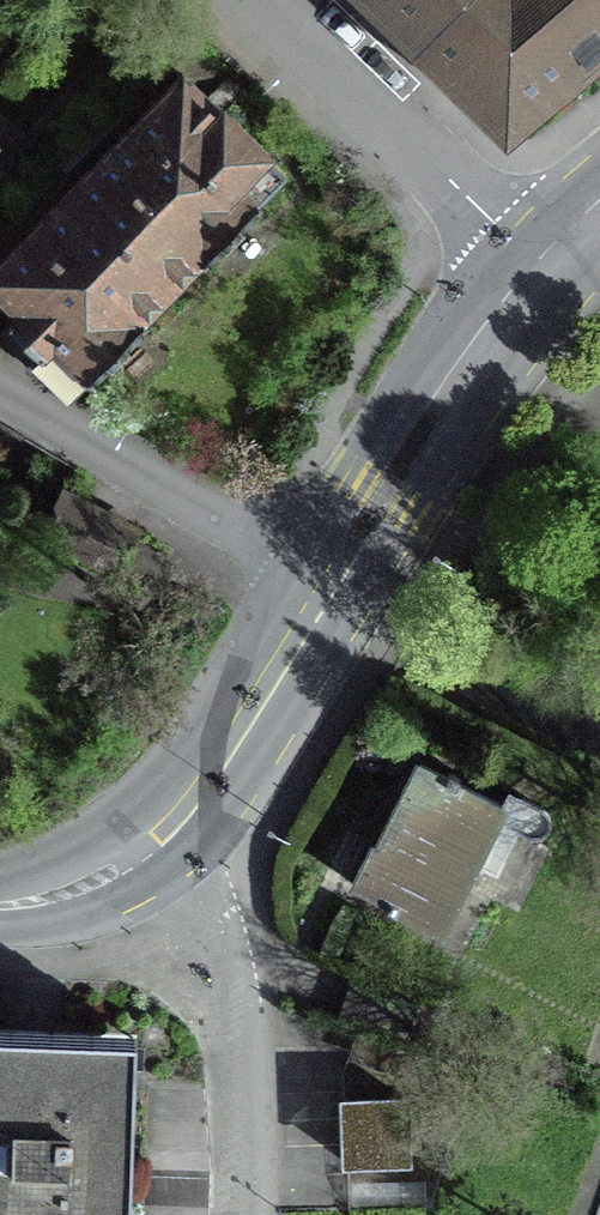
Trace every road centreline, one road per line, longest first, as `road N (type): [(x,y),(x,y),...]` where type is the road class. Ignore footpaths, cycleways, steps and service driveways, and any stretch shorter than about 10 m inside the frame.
road 1 (residential): [(180,826),(223,887),(257,1001),(252,1214)]
road 2 (residential): [(539,269),(265,0)]
road 3 (residential): [(334,581),(0,400)]
road 4 (residential): [(539,269),(453,384),(334,581)]
road 5 (residential): [(334,581),(180,826)]
road 6 (residential): [(180,826),(91,883),(0,905)]

